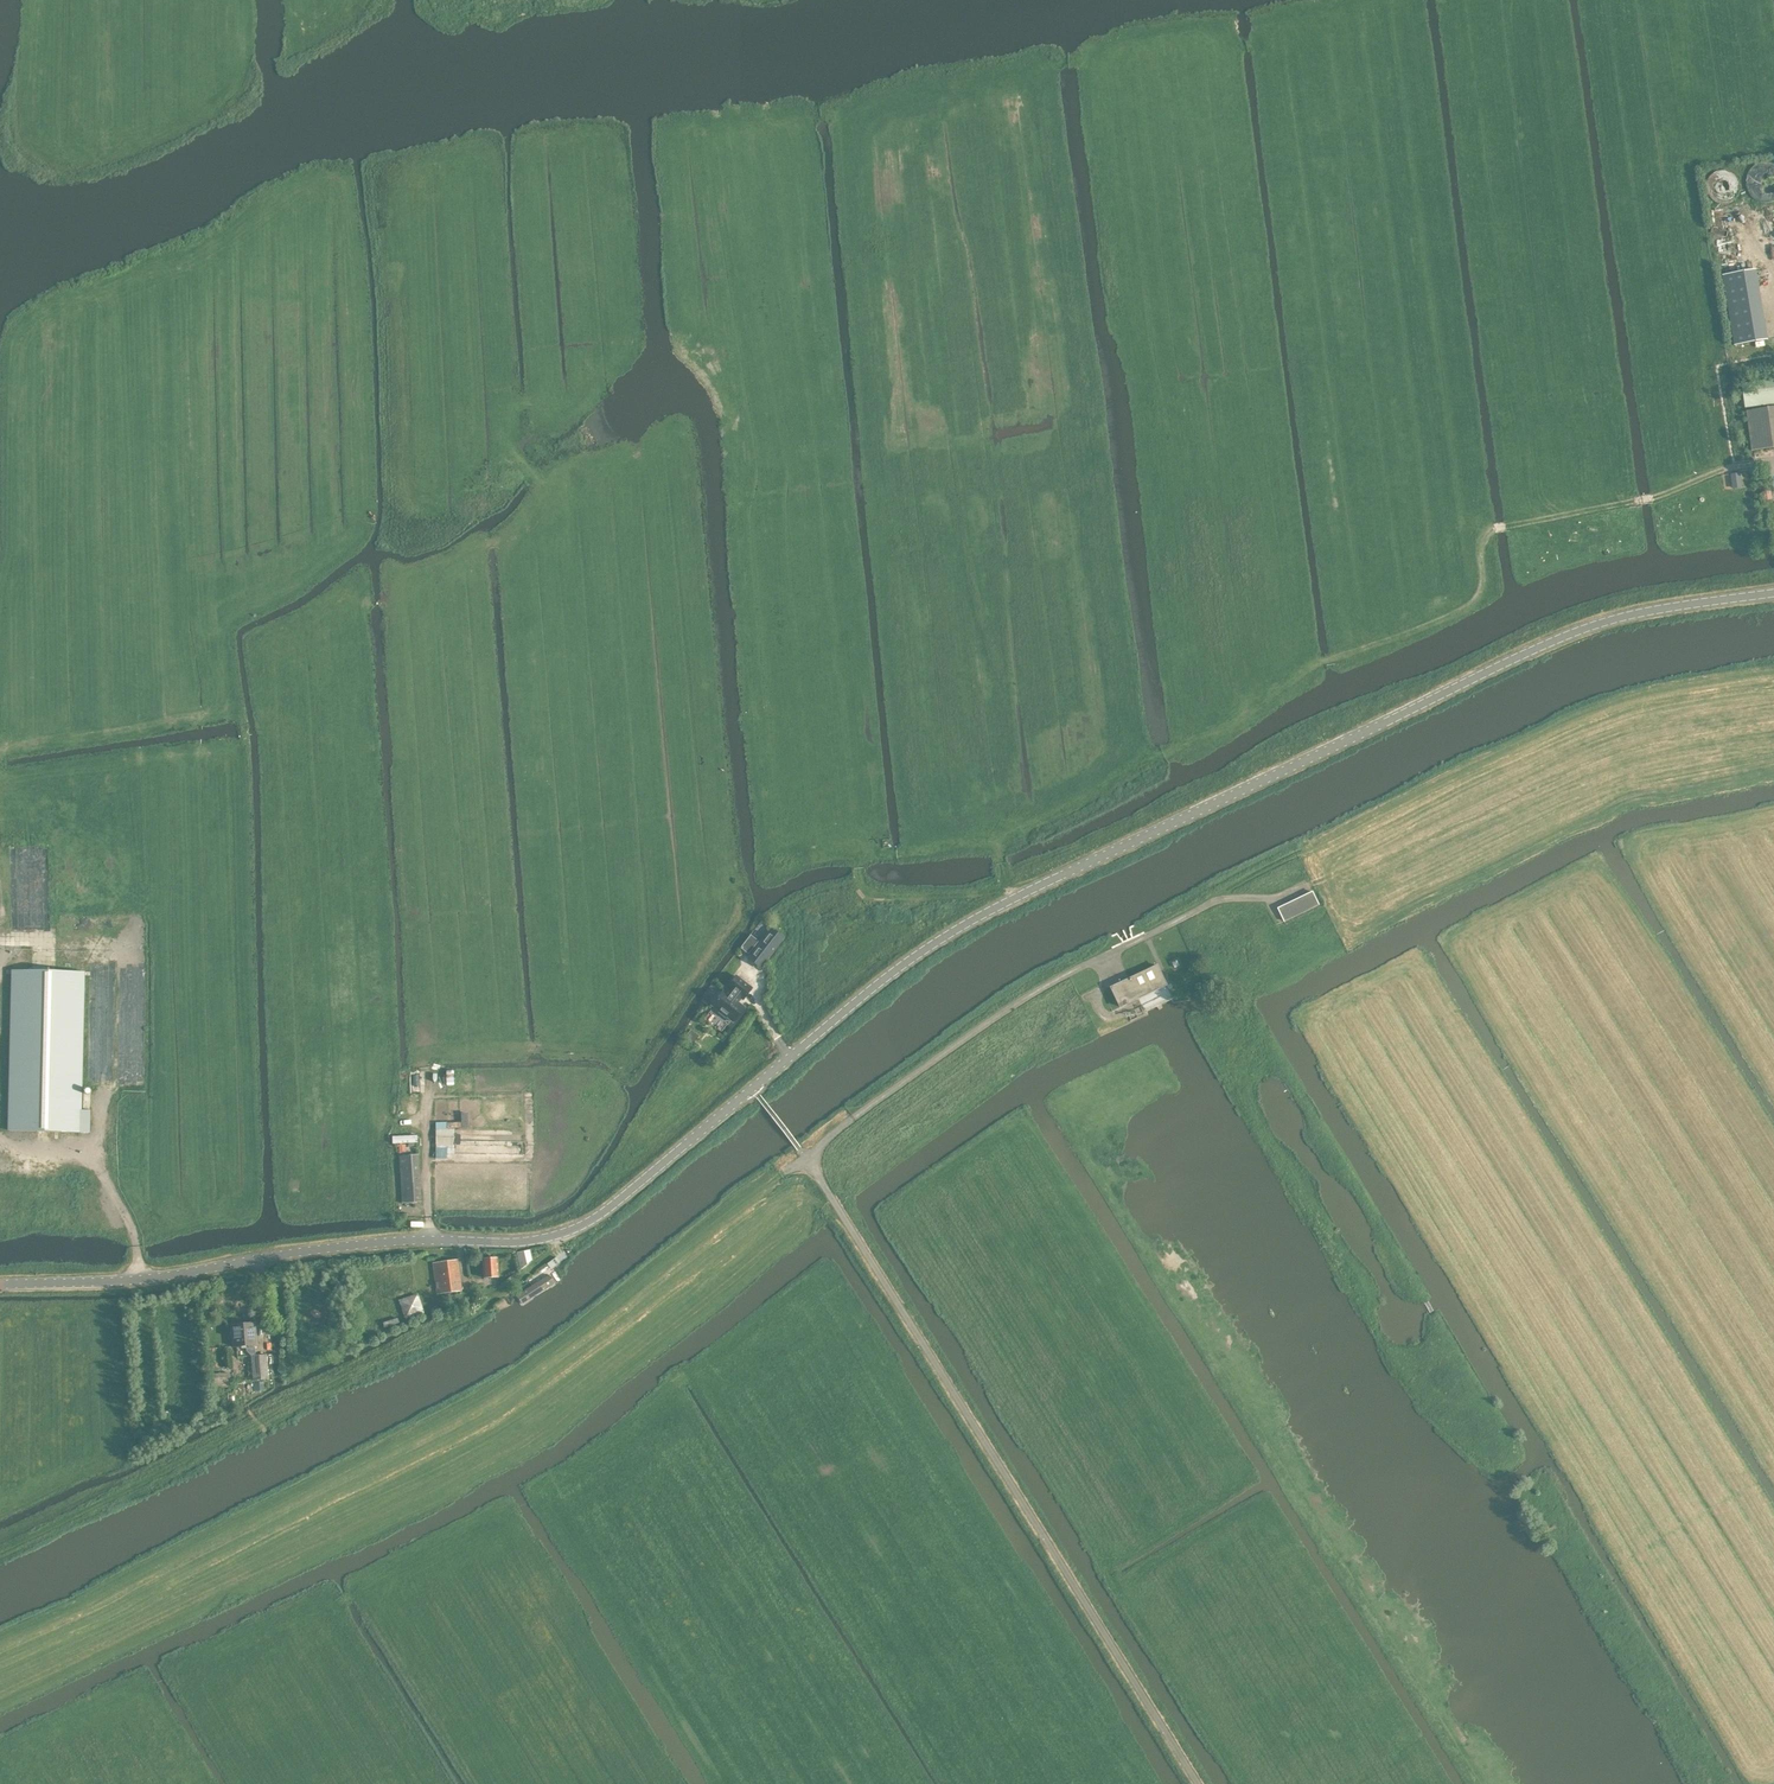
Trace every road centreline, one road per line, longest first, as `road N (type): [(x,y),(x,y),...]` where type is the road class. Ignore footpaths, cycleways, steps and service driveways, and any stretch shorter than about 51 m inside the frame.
road 1 (tertiary): [(0,1284),(140,1279),(285,1255),(563,1232),(607,1209),(956,931),(1586,629),(1773,594)]
road 2 (unclassified): [(1198,1783),(807,1157),(1063,977)]

